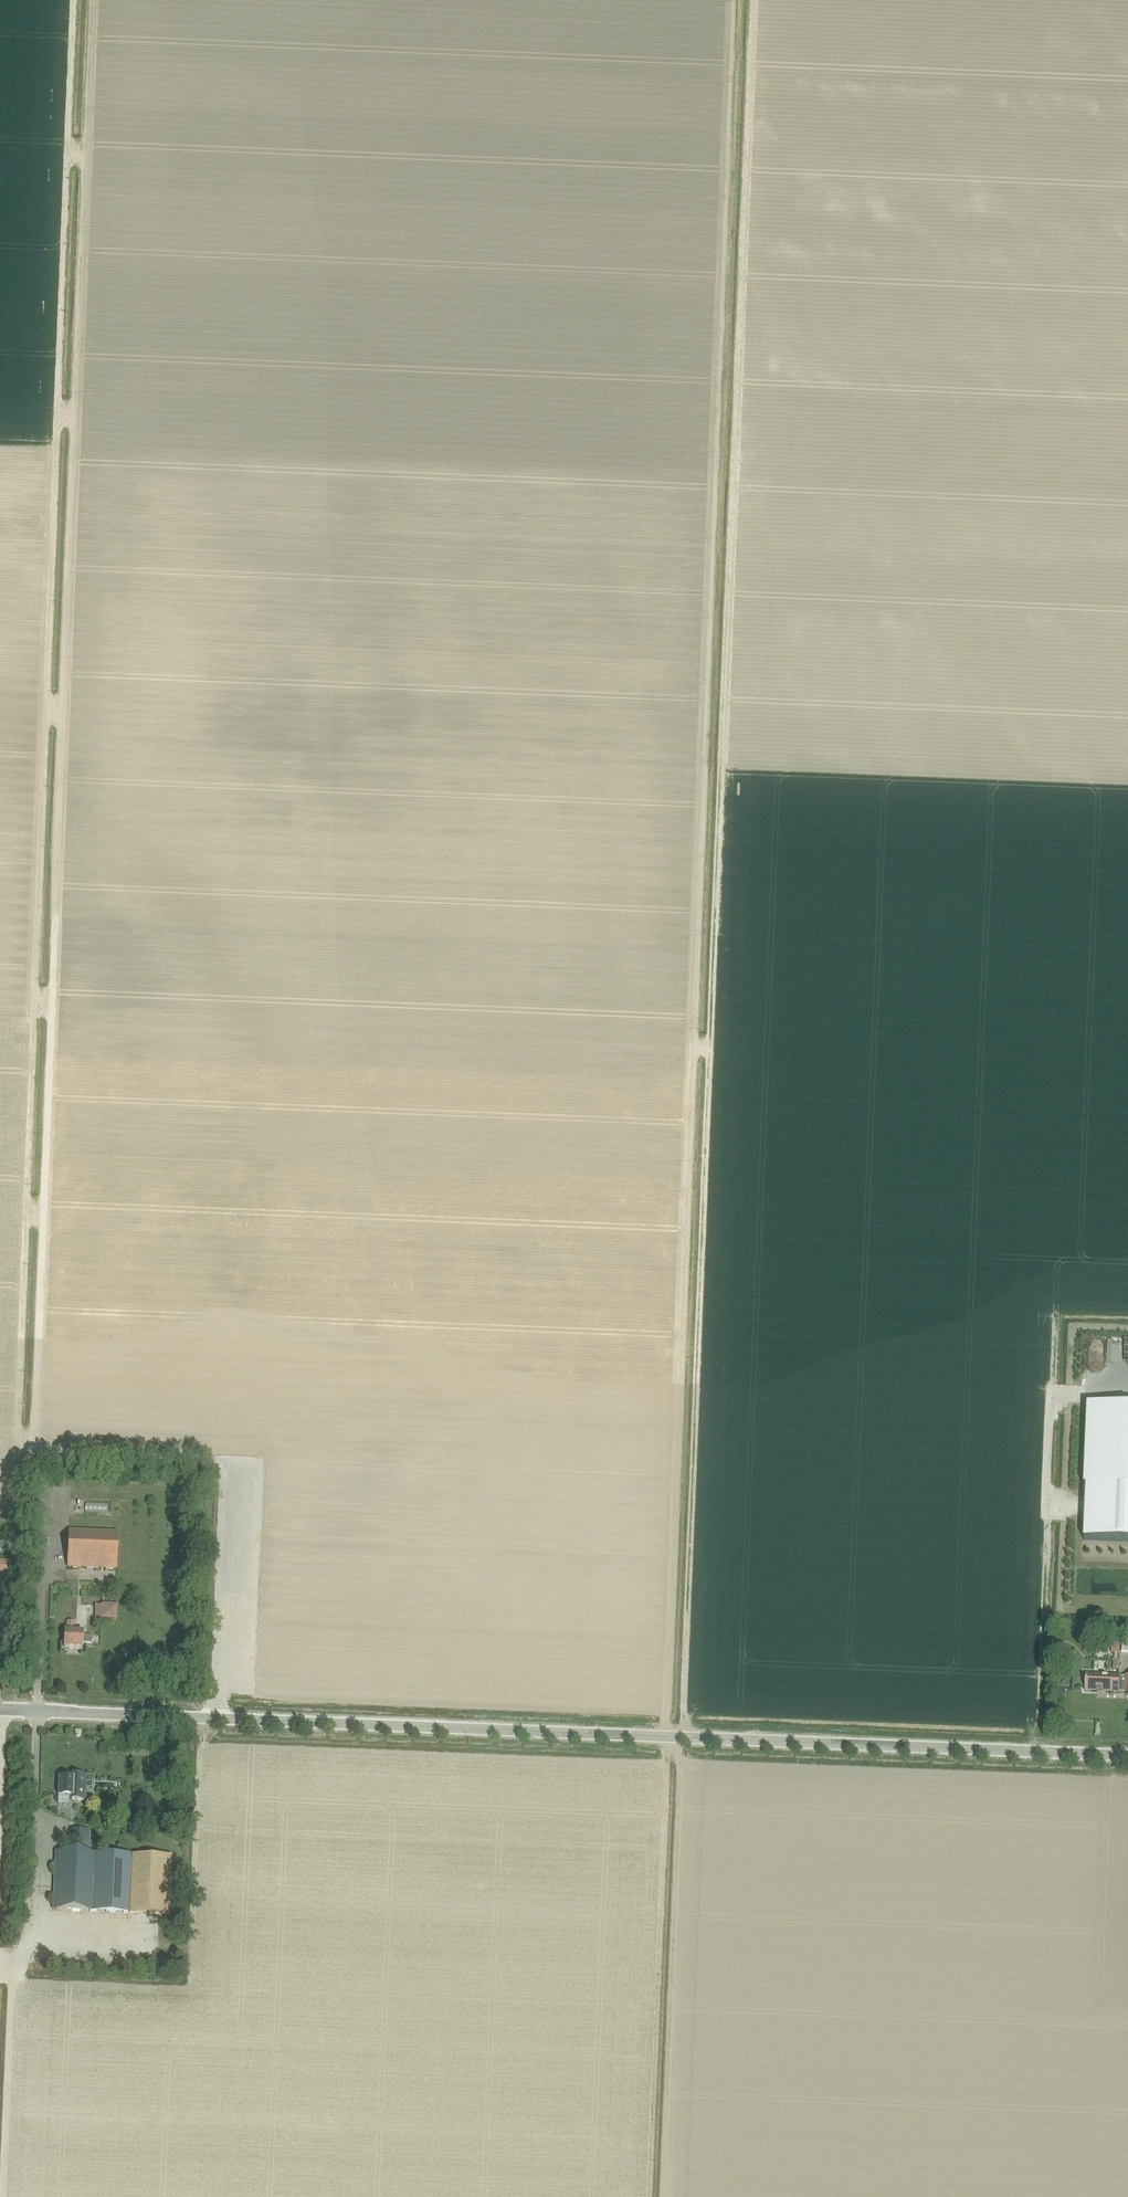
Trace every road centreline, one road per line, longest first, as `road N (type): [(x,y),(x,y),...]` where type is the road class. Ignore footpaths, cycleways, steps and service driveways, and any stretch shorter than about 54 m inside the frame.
road 1 (unclassified): [(0,1710),(1127,1755)]
road 2 (track): [(56,915),(35,1451),(227,1459),(217,1719)]

